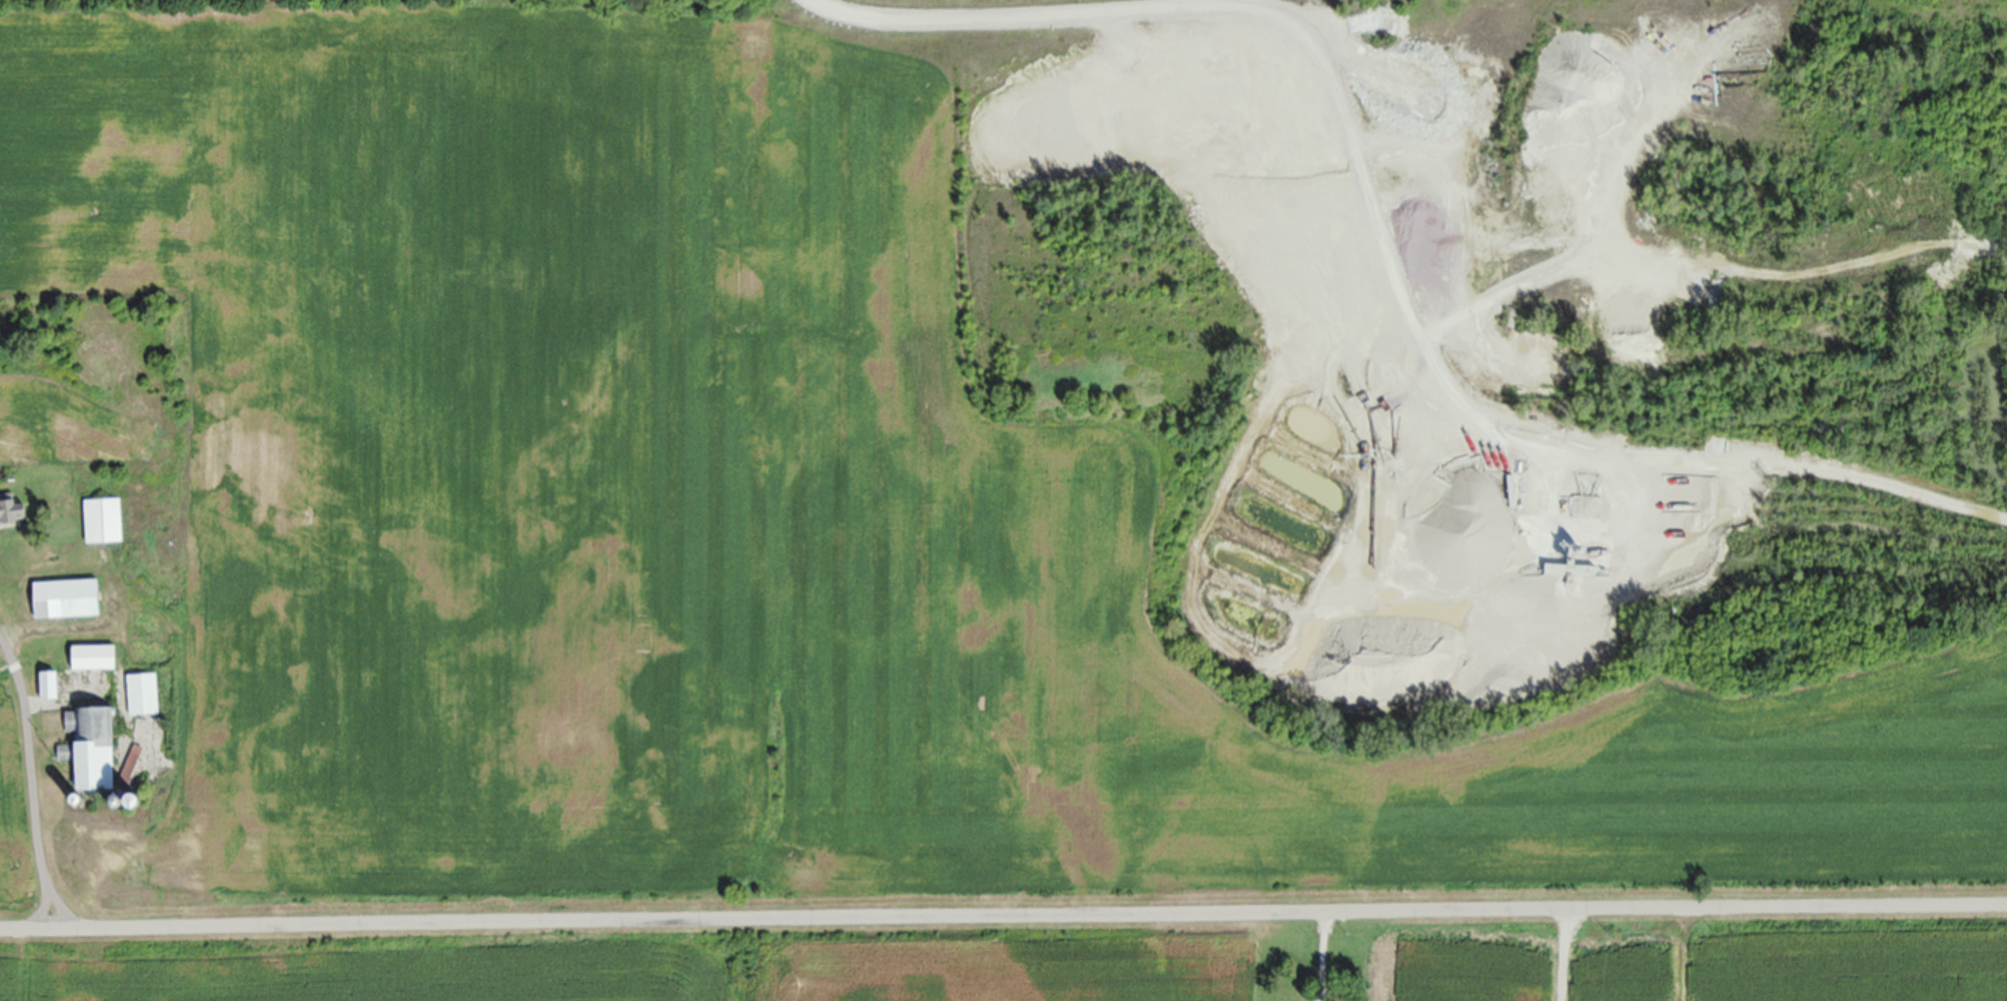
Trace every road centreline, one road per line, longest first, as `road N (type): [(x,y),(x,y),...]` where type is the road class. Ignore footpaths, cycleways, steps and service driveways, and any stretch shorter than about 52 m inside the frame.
road 1 (residential): [(2006,905),(0,929)]

